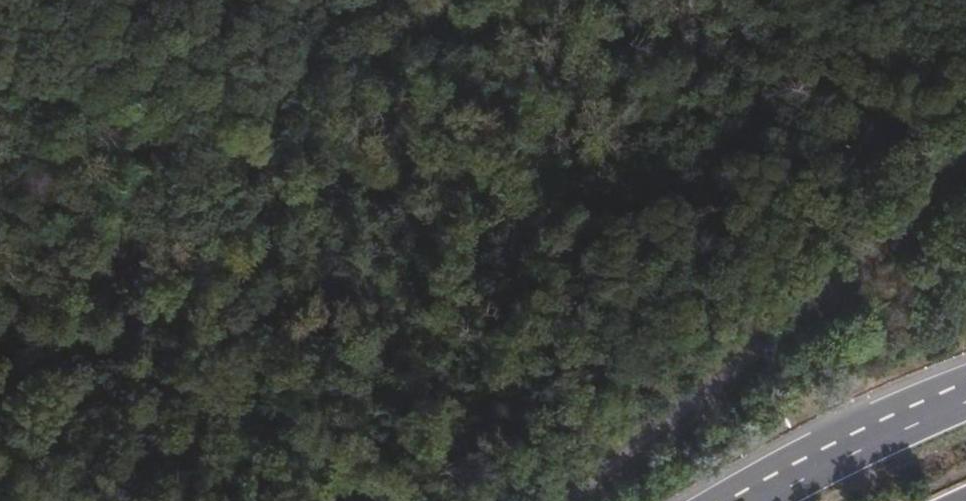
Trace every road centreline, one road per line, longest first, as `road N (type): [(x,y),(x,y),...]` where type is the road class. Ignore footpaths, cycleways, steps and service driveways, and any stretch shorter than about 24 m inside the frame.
road 1 (trunk): [(965,403),(766,500)]

